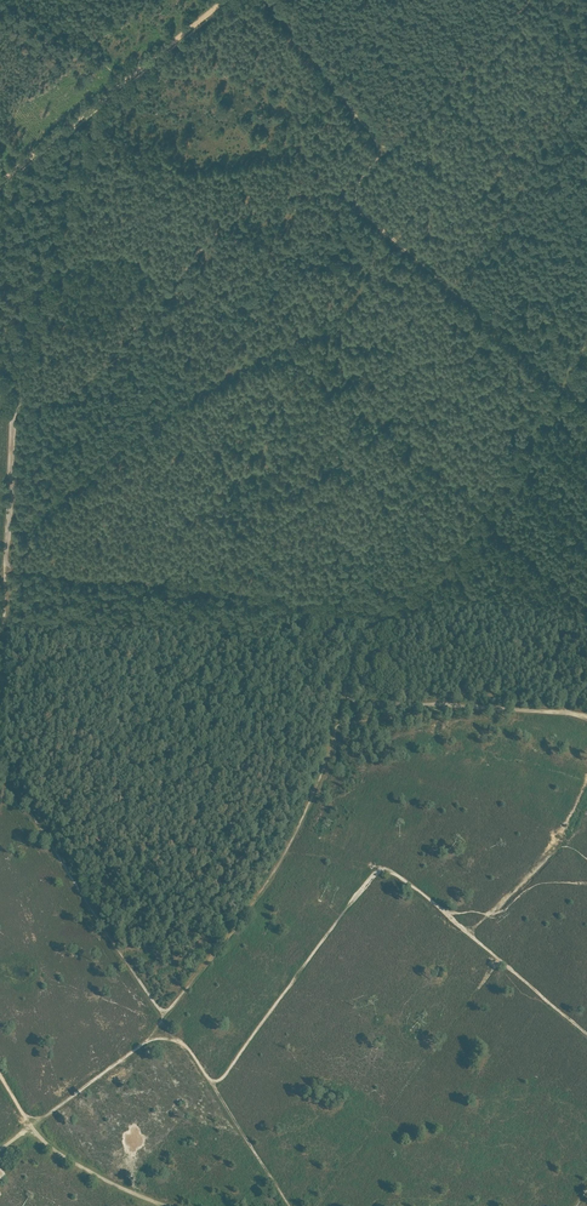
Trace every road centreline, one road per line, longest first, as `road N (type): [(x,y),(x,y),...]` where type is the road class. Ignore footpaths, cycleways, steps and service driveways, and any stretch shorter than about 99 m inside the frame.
road 1 (track): [(556,383),(466,526),(378,620),(337,696),(332,732),(291,841),(164,1018)]
road 2 (track): [(15,398),(47,411),(74,389),(230,219),(334,189),(350,193)]
road 3 (track): [(164,1018),(0,756)]
road 4 (track): [(350,193),(556,383)]
road 5 (track): [(0,669),(15,398)]
road 6 (track): [(586,713),(337,696)]
road 7 (track): [(384,153),(530,3)]
road 8 (track): [(384,153),(269,0)]
road 9 (track): [(28,1125),(164,1018)]
road 10 (track): [(0,184),(128,78)]
road 11 (track): [(28,1125),(55,1150),(169,1205)]
road 12 (track): [(128,78),(224,0)]

